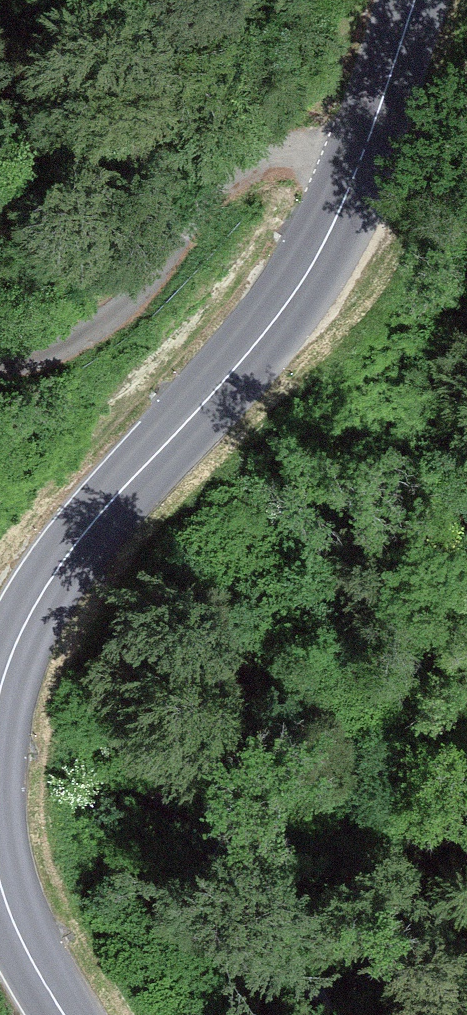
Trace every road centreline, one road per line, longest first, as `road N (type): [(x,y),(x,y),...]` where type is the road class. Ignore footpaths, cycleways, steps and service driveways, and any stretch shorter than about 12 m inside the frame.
road 1 (secondary): [(416,0),(348,194),(314,261),(278,317),(81,538),(39,601),(0,698)]
road 2 (secondary): [(0,878),(65,1014)]
road 3 (track): [(365,151),(401,151),(442,125),(466,82)]

